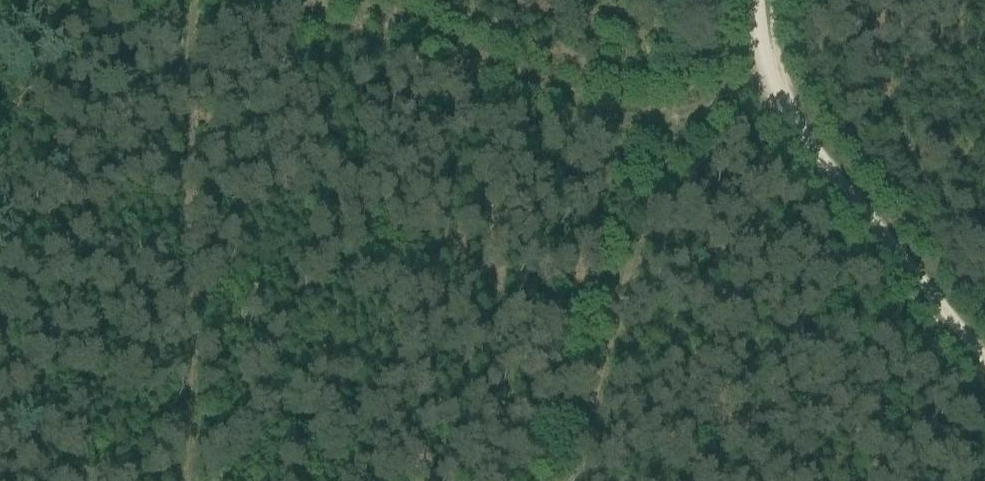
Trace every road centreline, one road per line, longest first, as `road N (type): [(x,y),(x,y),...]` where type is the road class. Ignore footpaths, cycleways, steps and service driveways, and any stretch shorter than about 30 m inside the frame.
road 1 (track): [(576,480),(672,142),(683,122),(780,63)]
road 2 (track): [(197,480),(207,0)]
road 3 (track): [(756,0),(764,67),(776,95),(984,358)]
road 4 (track): [(683,122),(610,113),(354,0)]

